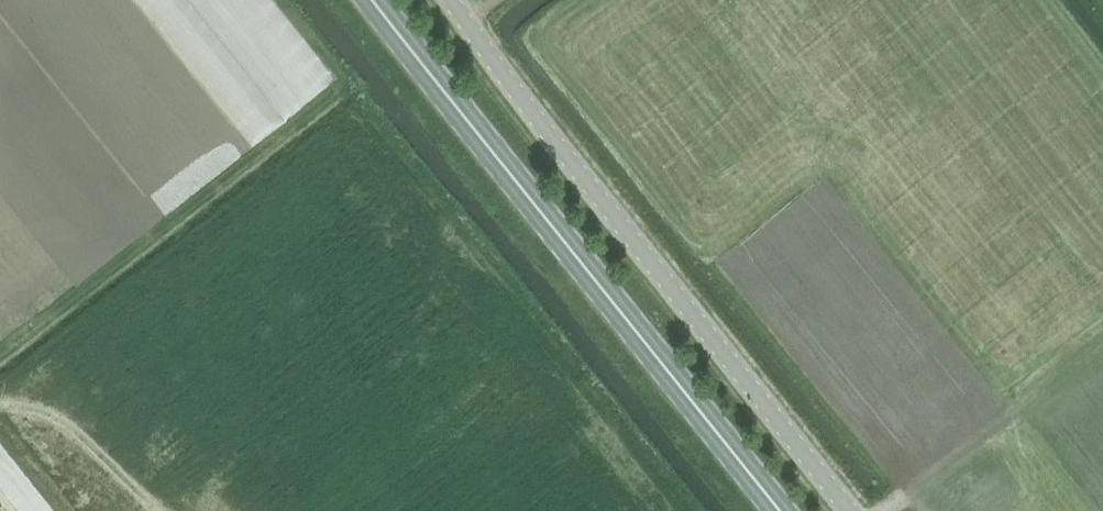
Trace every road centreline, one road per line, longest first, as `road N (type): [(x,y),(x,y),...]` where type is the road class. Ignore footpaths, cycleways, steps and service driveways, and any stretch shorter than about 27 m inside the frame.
road 1 (primary): [(780,510),(374,0)]
road 2 (unclassified): [(850,510),(452,0)]

